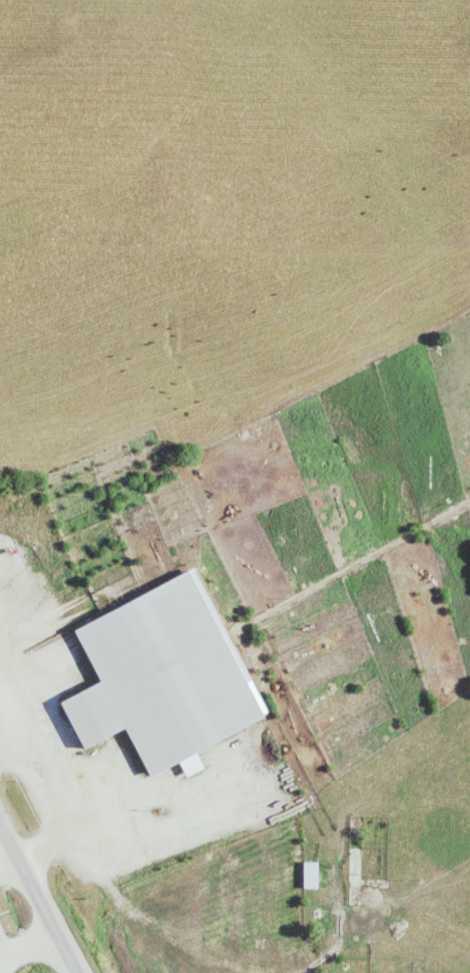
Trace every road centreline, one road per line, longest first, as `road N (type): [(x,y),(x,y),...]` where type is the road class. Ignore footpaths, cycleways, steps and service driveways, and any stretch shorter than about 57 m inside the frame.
road 1 (tertiary): [(78,972),(0,823)]

